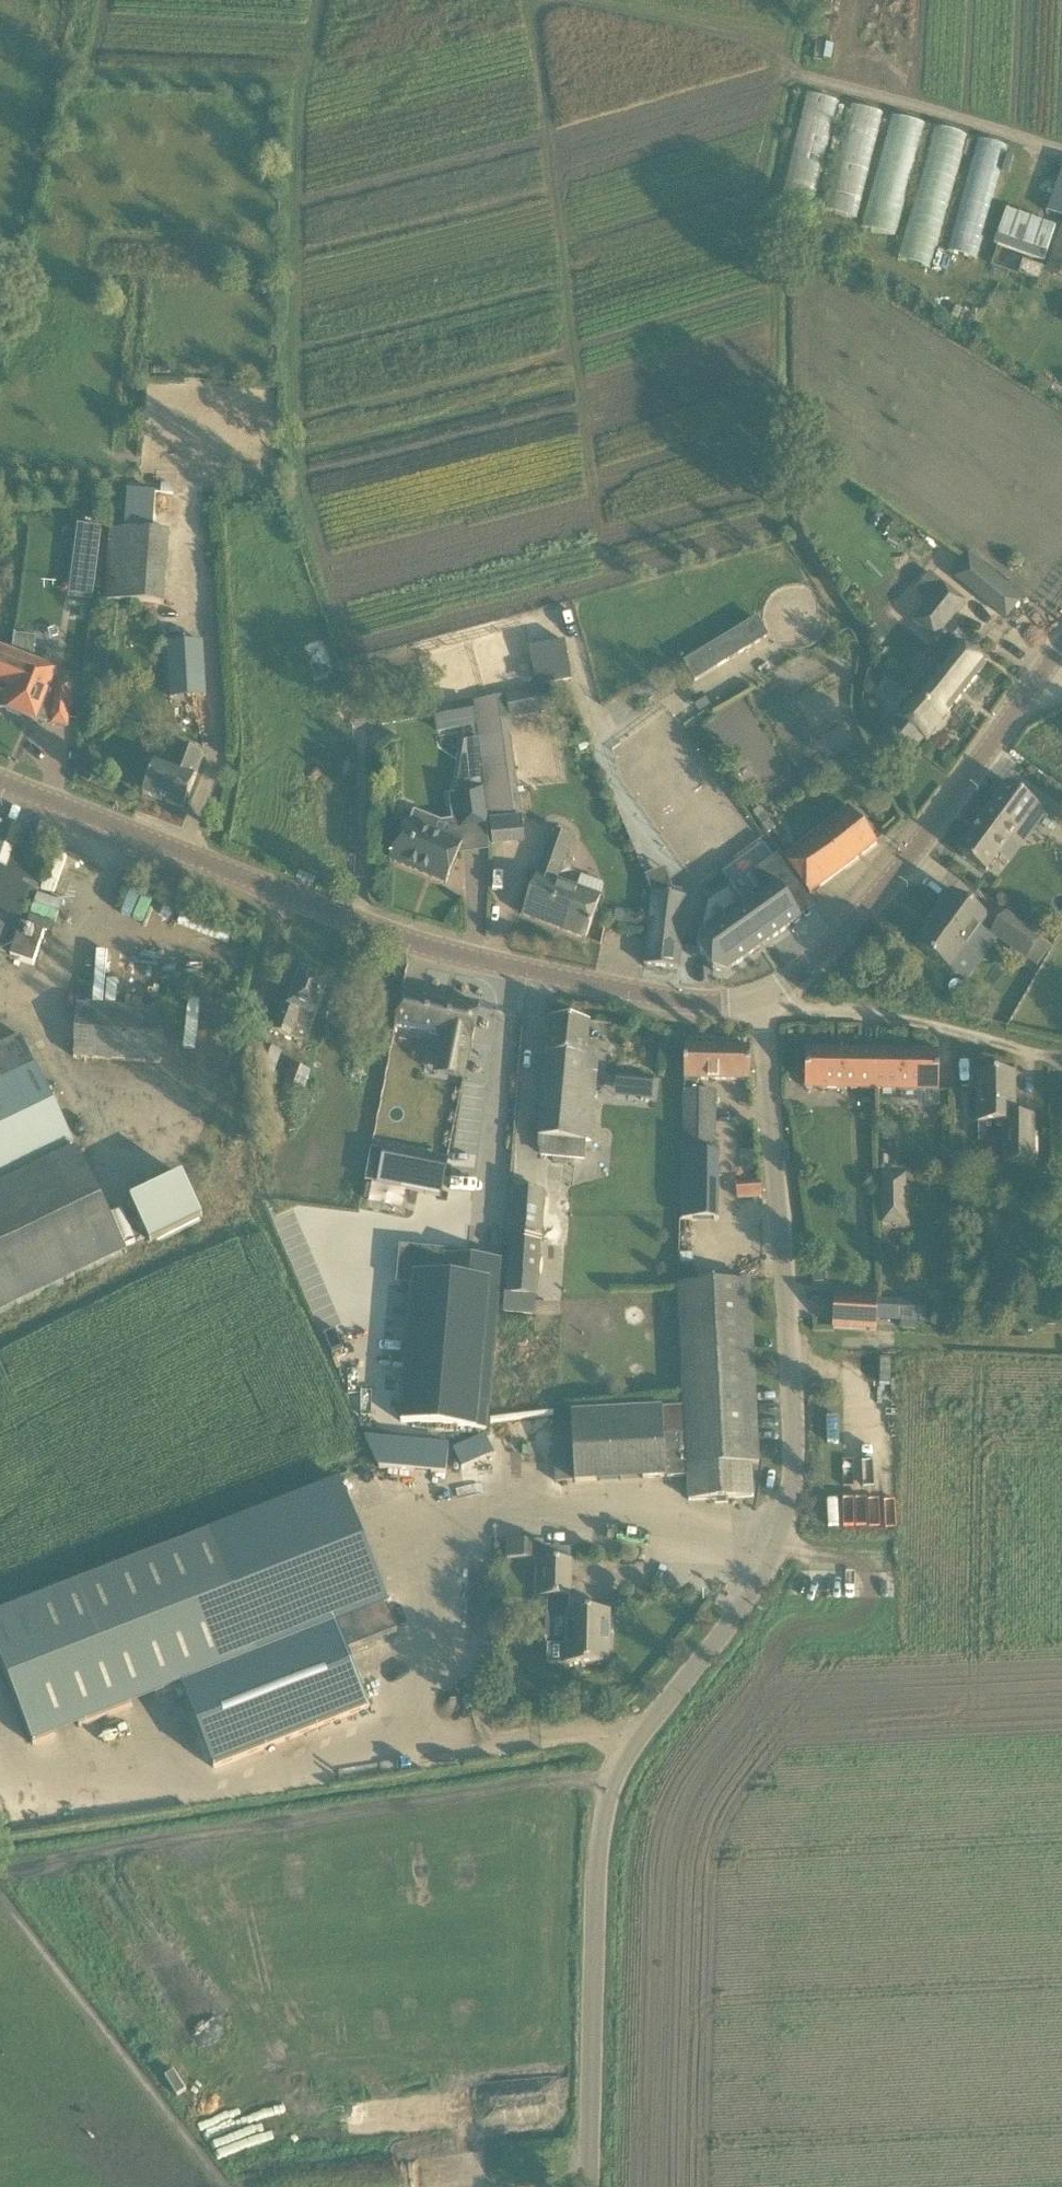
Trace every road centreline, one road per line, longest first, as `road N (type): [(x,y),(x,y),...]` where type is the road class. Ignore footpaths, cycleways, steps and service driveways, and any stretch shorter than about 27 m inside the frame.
road 1 (unclassified): [(587,2186),(598,1836),(613,1777),(750,1595),(791,1486),(759,1000)]
road 2 (tertiary): [(759,1000),(681,1003),(399,944),(0,785)]
road 3 (tertiary): [(759,1000),(849,930),(1061,648)]

